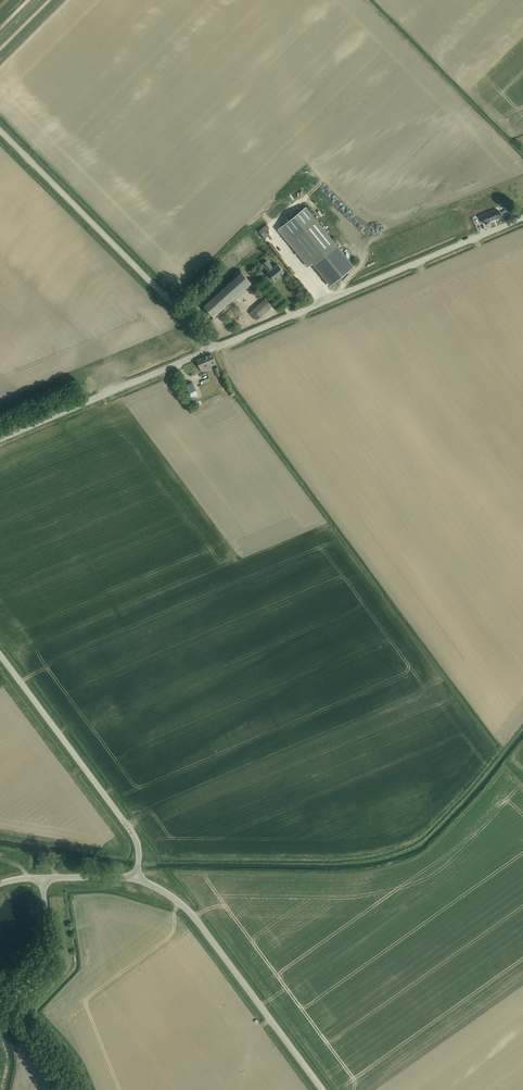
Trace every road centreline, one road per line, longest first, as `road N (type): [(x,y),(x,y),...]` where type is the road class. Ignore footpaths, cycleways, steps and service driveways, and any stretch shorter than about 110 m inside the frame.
road 1 (unclassified): [(212,349),(522,218)]
road 2 (unclassified): [(212,349),(0,131)]
road 3 (tertiary): [(321,1089),(191,912),(136,879)]
road 4 (unclassified): [(136,879),(131,831),(0,655)]
road 5 (unclassified): [(64,1089),(11,1015),(16,996),(49,954),(43,878)]
road 6 (unclassified): [(0,438),(212,349)]

